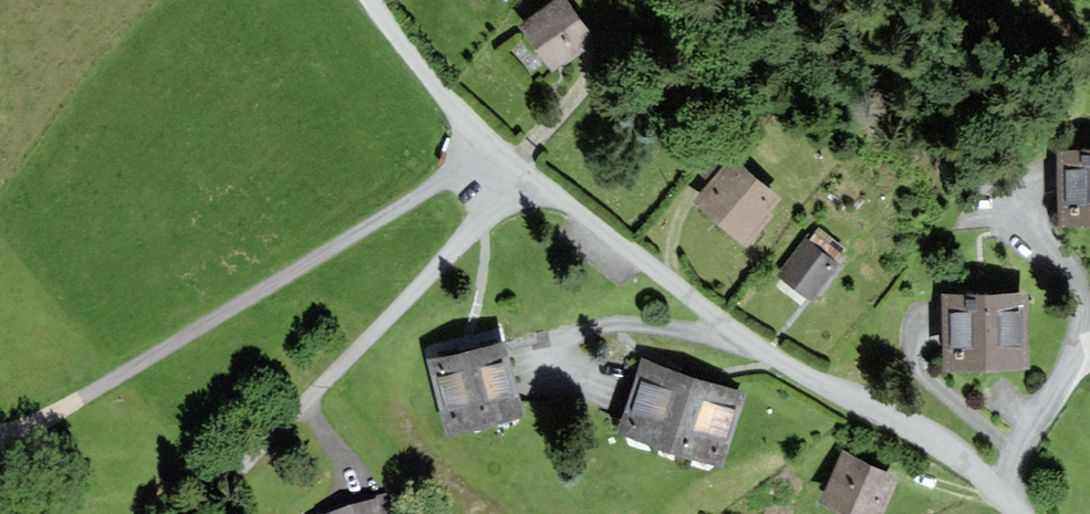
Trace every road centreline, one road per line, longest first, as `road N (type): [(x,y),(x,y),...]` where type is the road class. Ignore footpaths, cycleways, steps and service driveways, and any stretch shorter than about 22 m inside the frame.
road 1 (unclassified): [(528,171),(748,340),(950,449),(1020,513)]
road 2 (residential): [(528,171),(200,513)]
road 3 (unclassified): [(370,0),(466,115),(528,171)]

